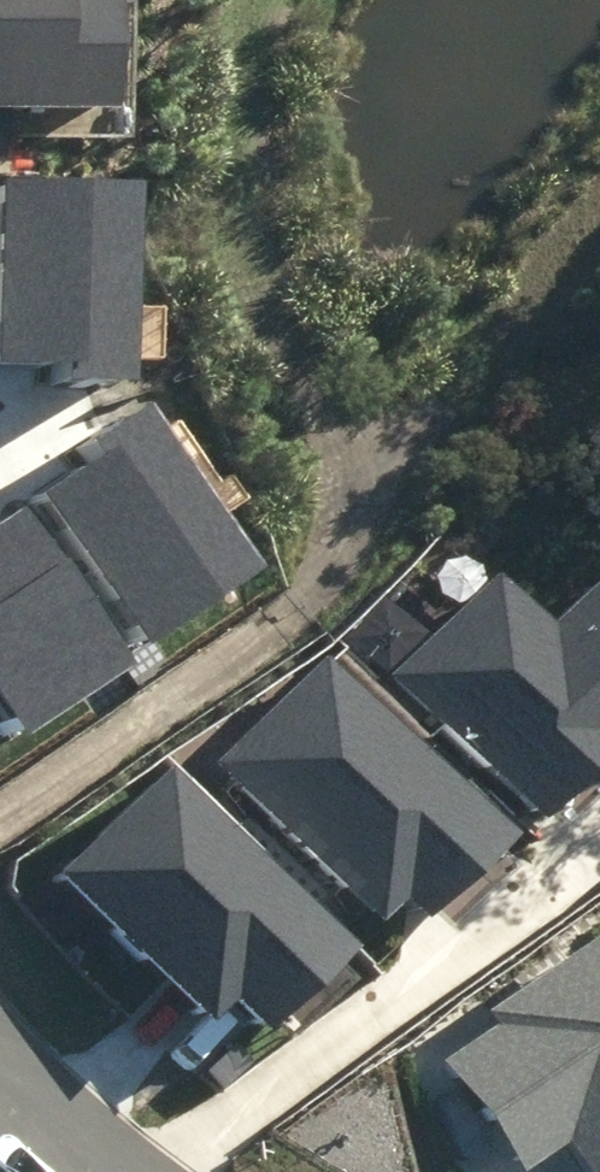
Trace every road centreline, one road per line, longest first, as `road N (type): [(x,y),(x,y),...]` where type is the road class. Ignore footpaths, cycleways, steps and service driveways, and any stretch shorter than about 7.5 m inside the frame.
road 1 (track): [(0,809),(317,583),(394,459),(453,392)]
road 2 (track): [(361,514),(308,427),(250,278),(252,169),(281,0)]
road 3 (track): [(599,211),(539,271),(453,392)]
road 4 (residential): [(88,1171),(0,1083)]

